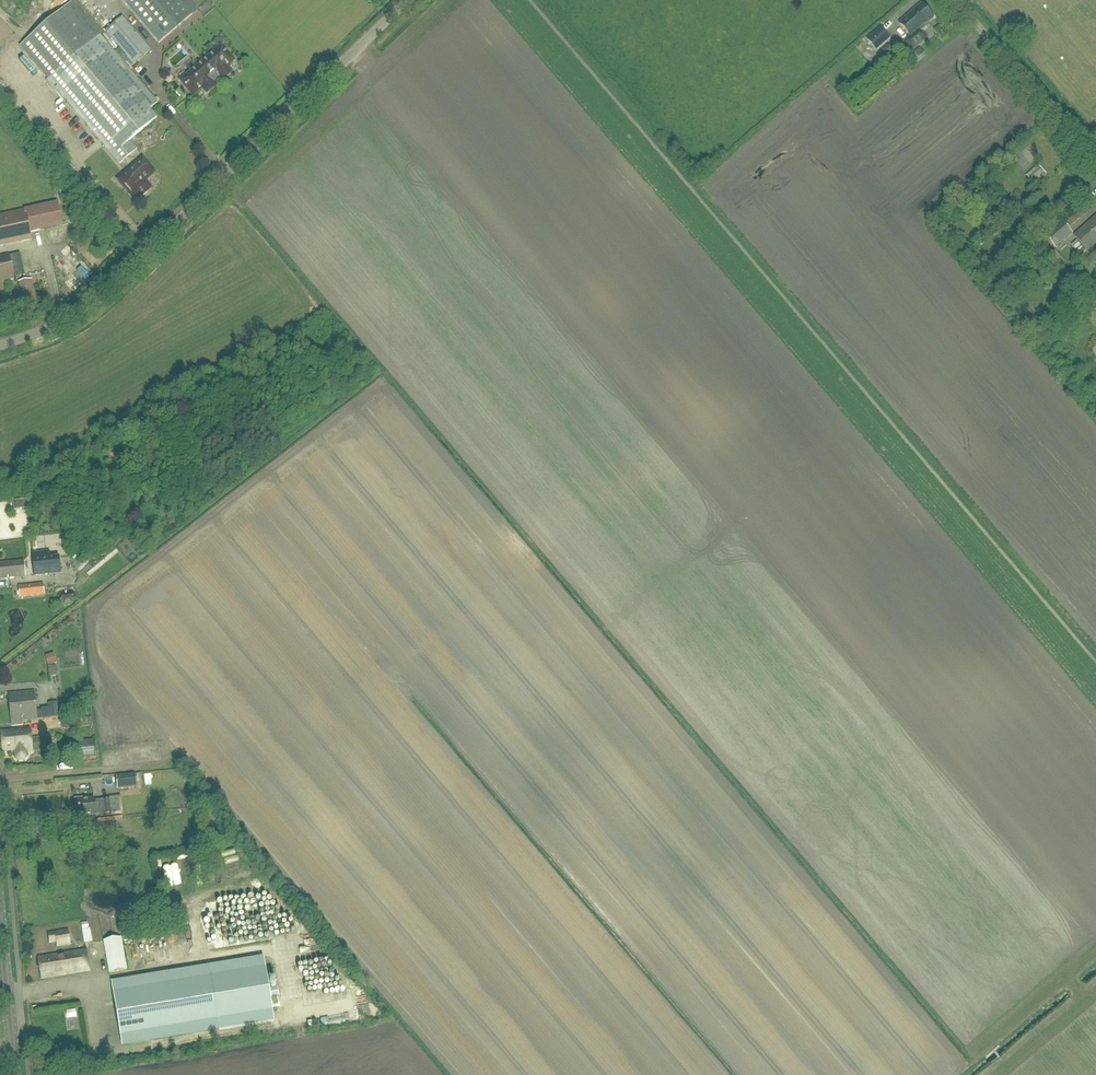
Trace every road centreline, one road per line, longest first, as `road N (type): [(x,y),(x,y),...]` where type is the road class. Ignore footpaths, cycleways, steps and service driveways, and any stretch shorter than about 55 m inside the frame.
road 1 (unclassified): [(0,345),(47,330),(97,297),(408,0)]
road 2 (unclassified): [(1095,164),(956,0)]
road 3 (track): [(170,764),(0,781)]
road 4 (secondary): [(15,1074),(0,911)]

